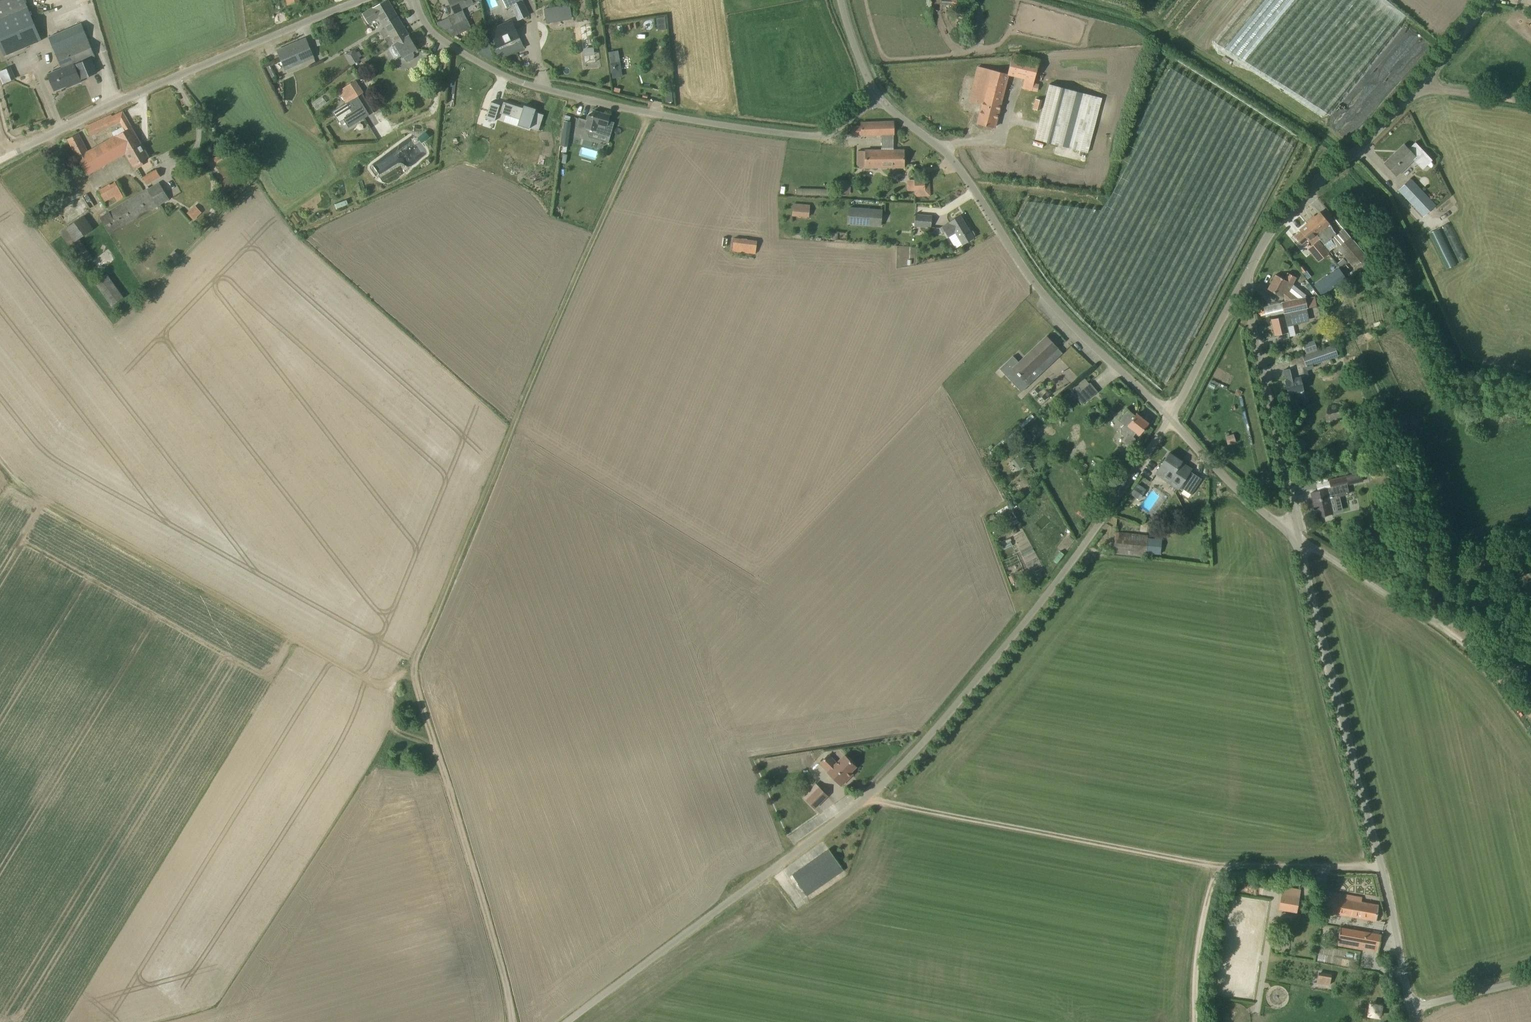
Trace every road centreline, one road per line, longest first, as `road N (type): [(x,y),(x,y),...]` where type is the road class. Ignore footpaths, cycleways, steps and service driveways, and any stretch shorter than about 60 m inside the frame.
road 1 (track): [(652,114),(509,427),(413,674),(515,1021)]
road 2 (unclassified): [(567,1021),(883,782),(1079,551),(1170,417)]
road 3 (unclassified): [(879,98),(818,135),(652,114),(495,72),(440,38),(414,0)]
road 4 (unclassified): [(1411,1008),(1298,536)]
road 5 (track): [(0,457),(22,484),(286,637),(385,688),(413,674)]
road 6 (unclassified): [(1170,417),(1053,306),(950,160),(879,98)]
road 7 (unclassified): [(0,158),(357,0)]
road 8 (unclassified): [(1249,272),(1277,223),(1361,149),(1490,0)]
road 9 (track): [(1213,868),(867,796)]
road 10 (track): [(1196,1021),(1213,868),(1379,866)]
road 11 (unclassified): [(1298,536),(1253,333),(1249,272)]
road 12 (unclassified): [(1298,536),(1419,615),(1530,632)]
road 13 (unclassified): [(1298,536),(1230,483),(1170,417)]
road 14 (unclassified): [(1170,417),(1249,272)]
road 15 (unclassified): [(1530,977),(1411,1008)]

